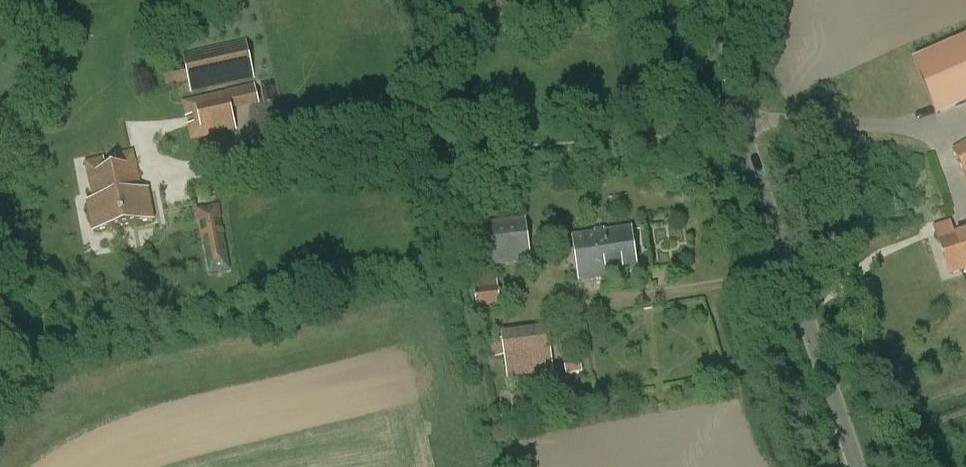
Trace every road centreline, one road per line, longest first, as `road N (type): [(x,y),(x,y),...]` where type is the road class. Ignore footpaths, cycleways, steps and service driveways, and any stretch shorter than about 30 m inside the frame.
road 1 (unclassified): [(852,466),(685,0)]

